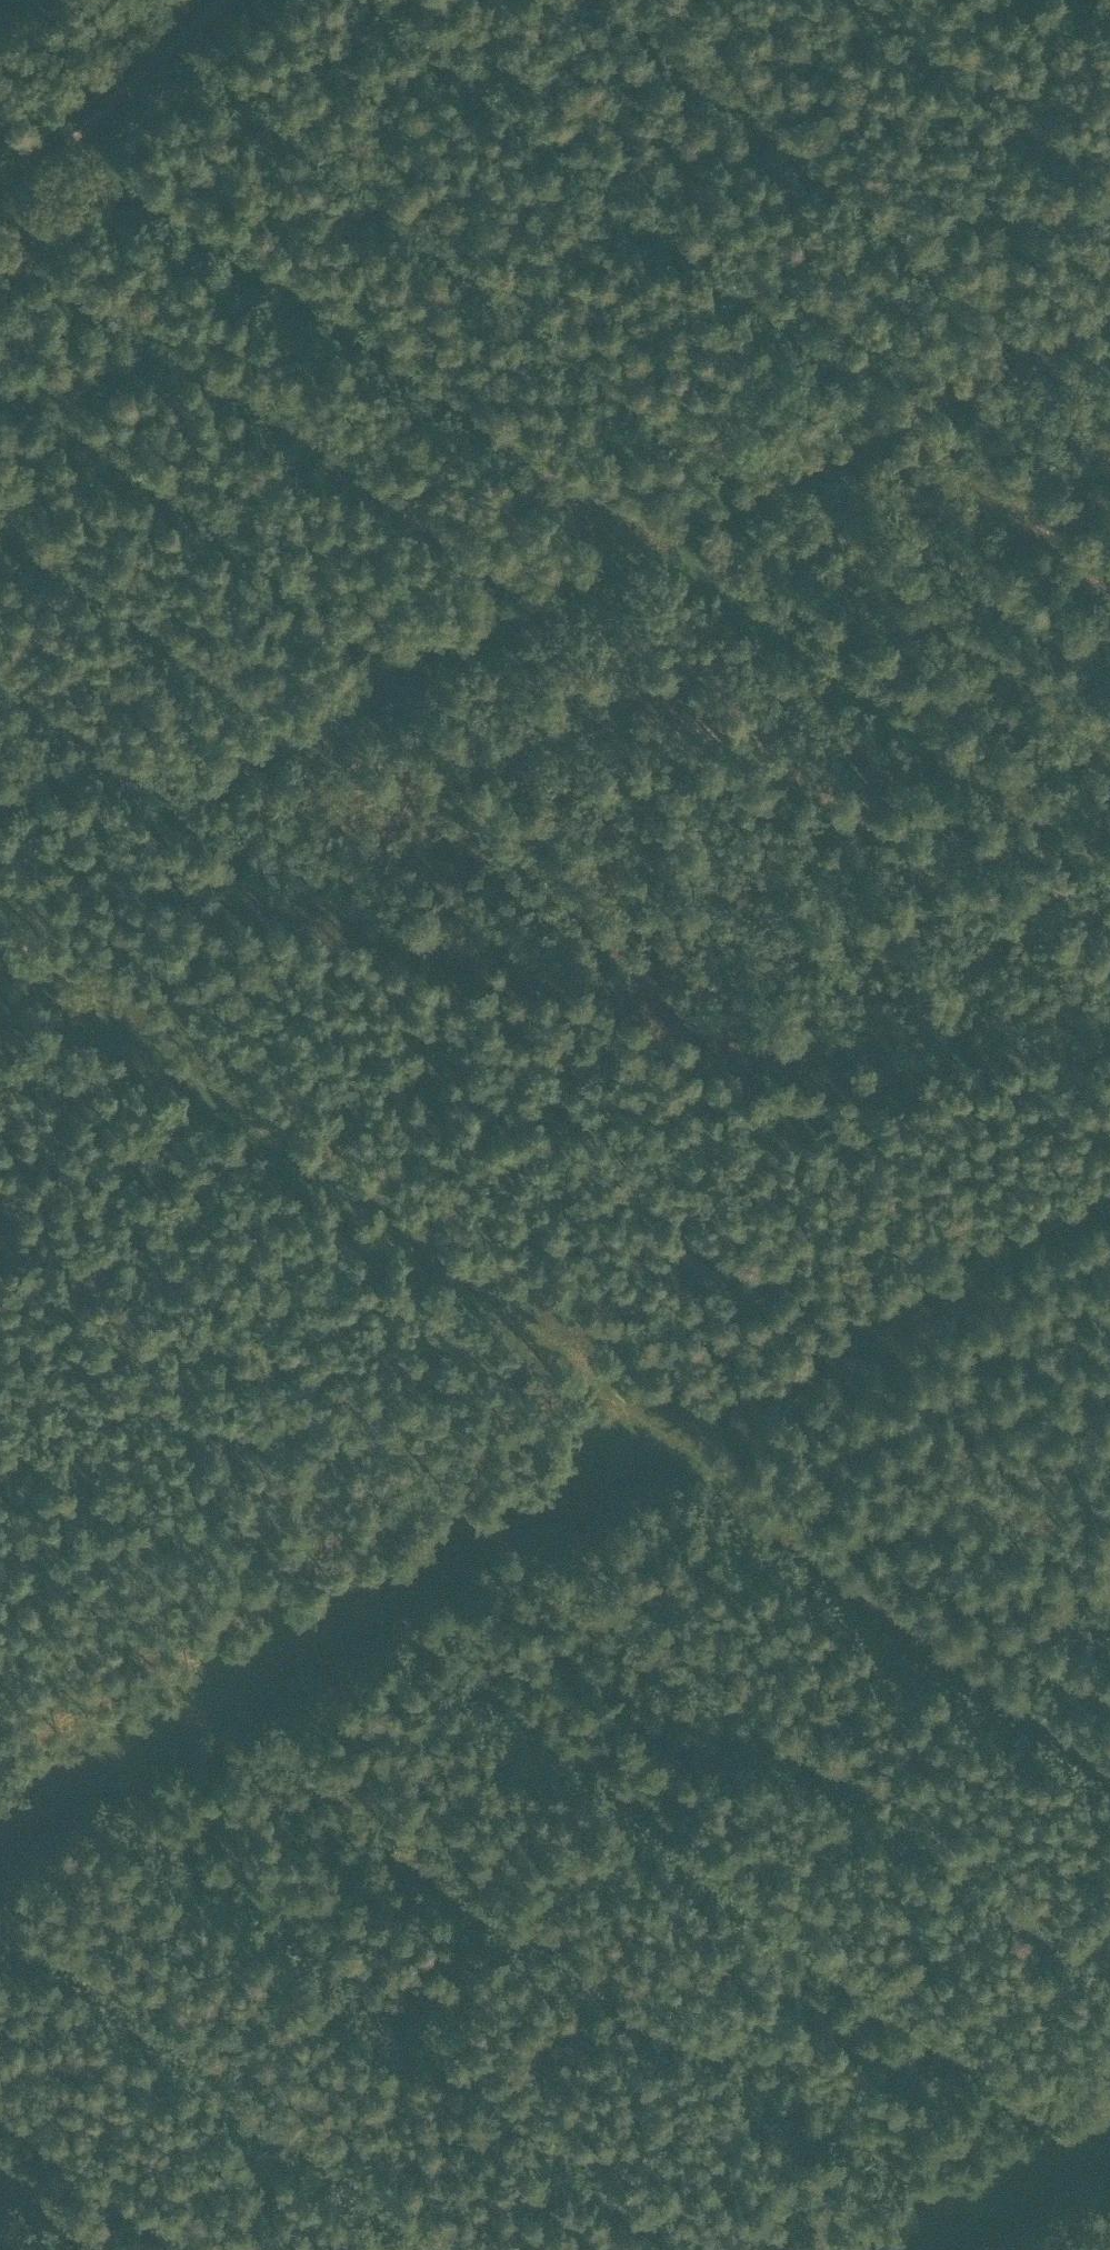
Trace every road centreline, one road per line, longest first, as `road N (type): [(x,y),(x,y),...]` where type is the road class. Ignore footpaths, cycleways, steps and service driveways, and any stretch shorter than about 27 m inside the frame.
road 1 (track): [(0,942),(1109,1762)]
road 2 (track): [(0,1819),(1109,1190)]
road 3 (track): [(0,207),(215,0)]
road 4 (track): [(938,2249),(1109,2147)]

